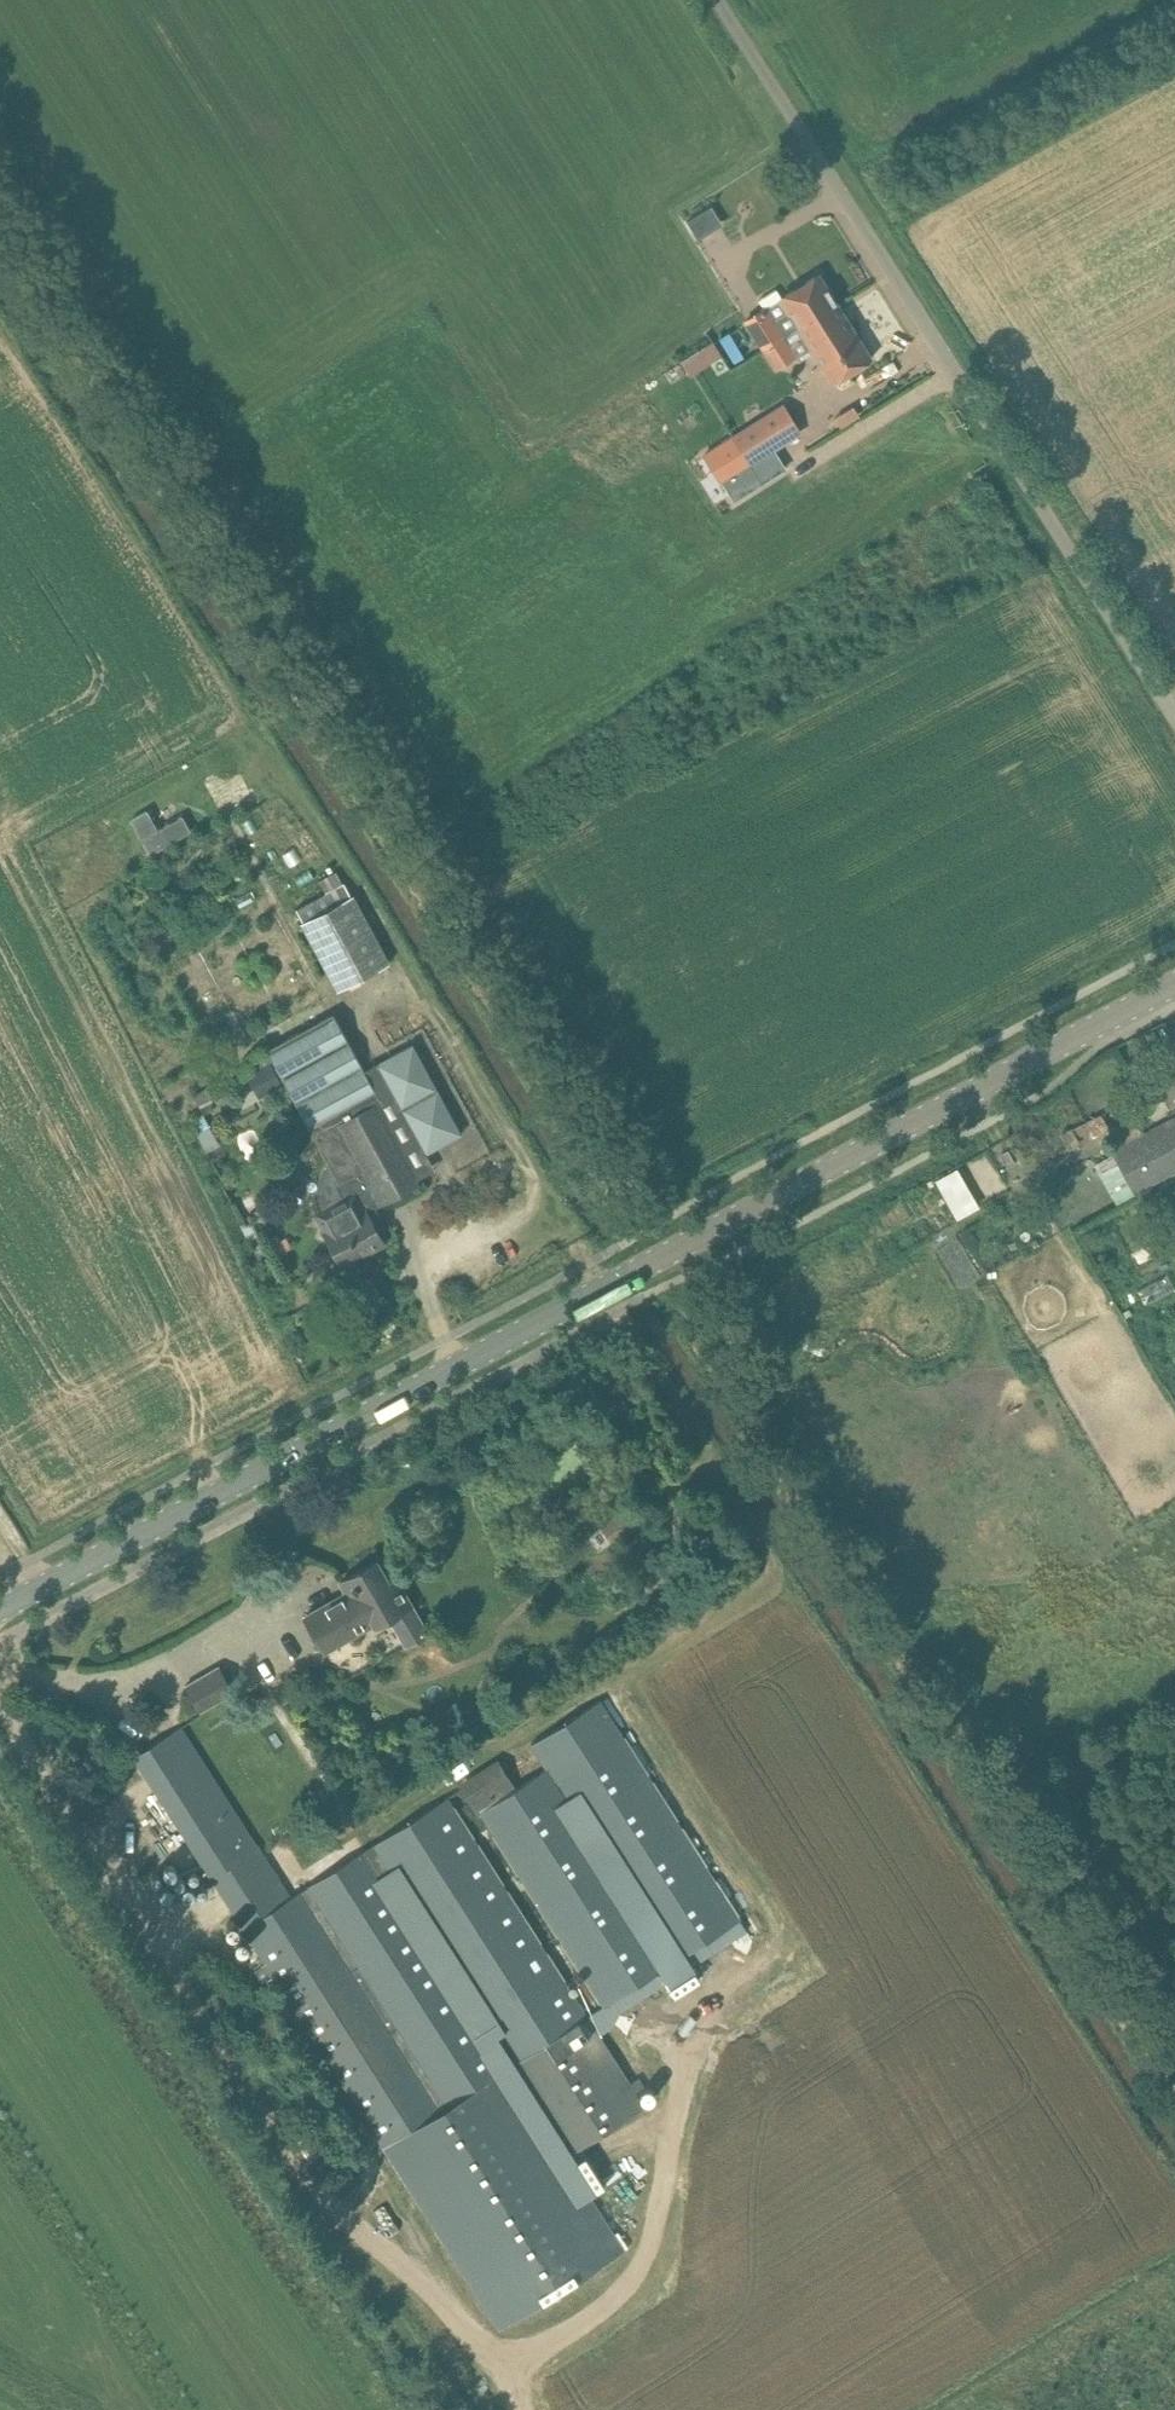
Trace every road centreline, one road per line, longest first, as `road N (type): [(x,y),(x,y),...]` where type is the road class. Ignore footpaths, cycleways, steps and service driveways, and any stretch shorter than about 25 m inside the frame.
road 1 (tertiary): [(0,1609),(1174,985)]
road 2 (unclassified): [(1174,719),(718,0)]

